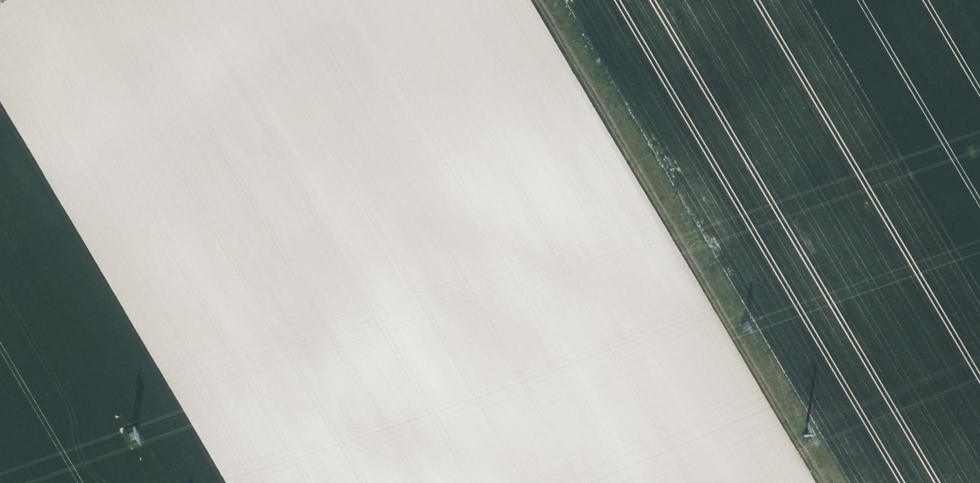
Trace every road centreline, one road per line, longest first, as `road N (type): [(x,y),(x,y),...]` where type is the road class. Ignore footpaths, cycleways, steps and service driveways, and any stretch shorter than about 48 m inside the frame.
road 1 (track): [(818,482),(532,0)]

